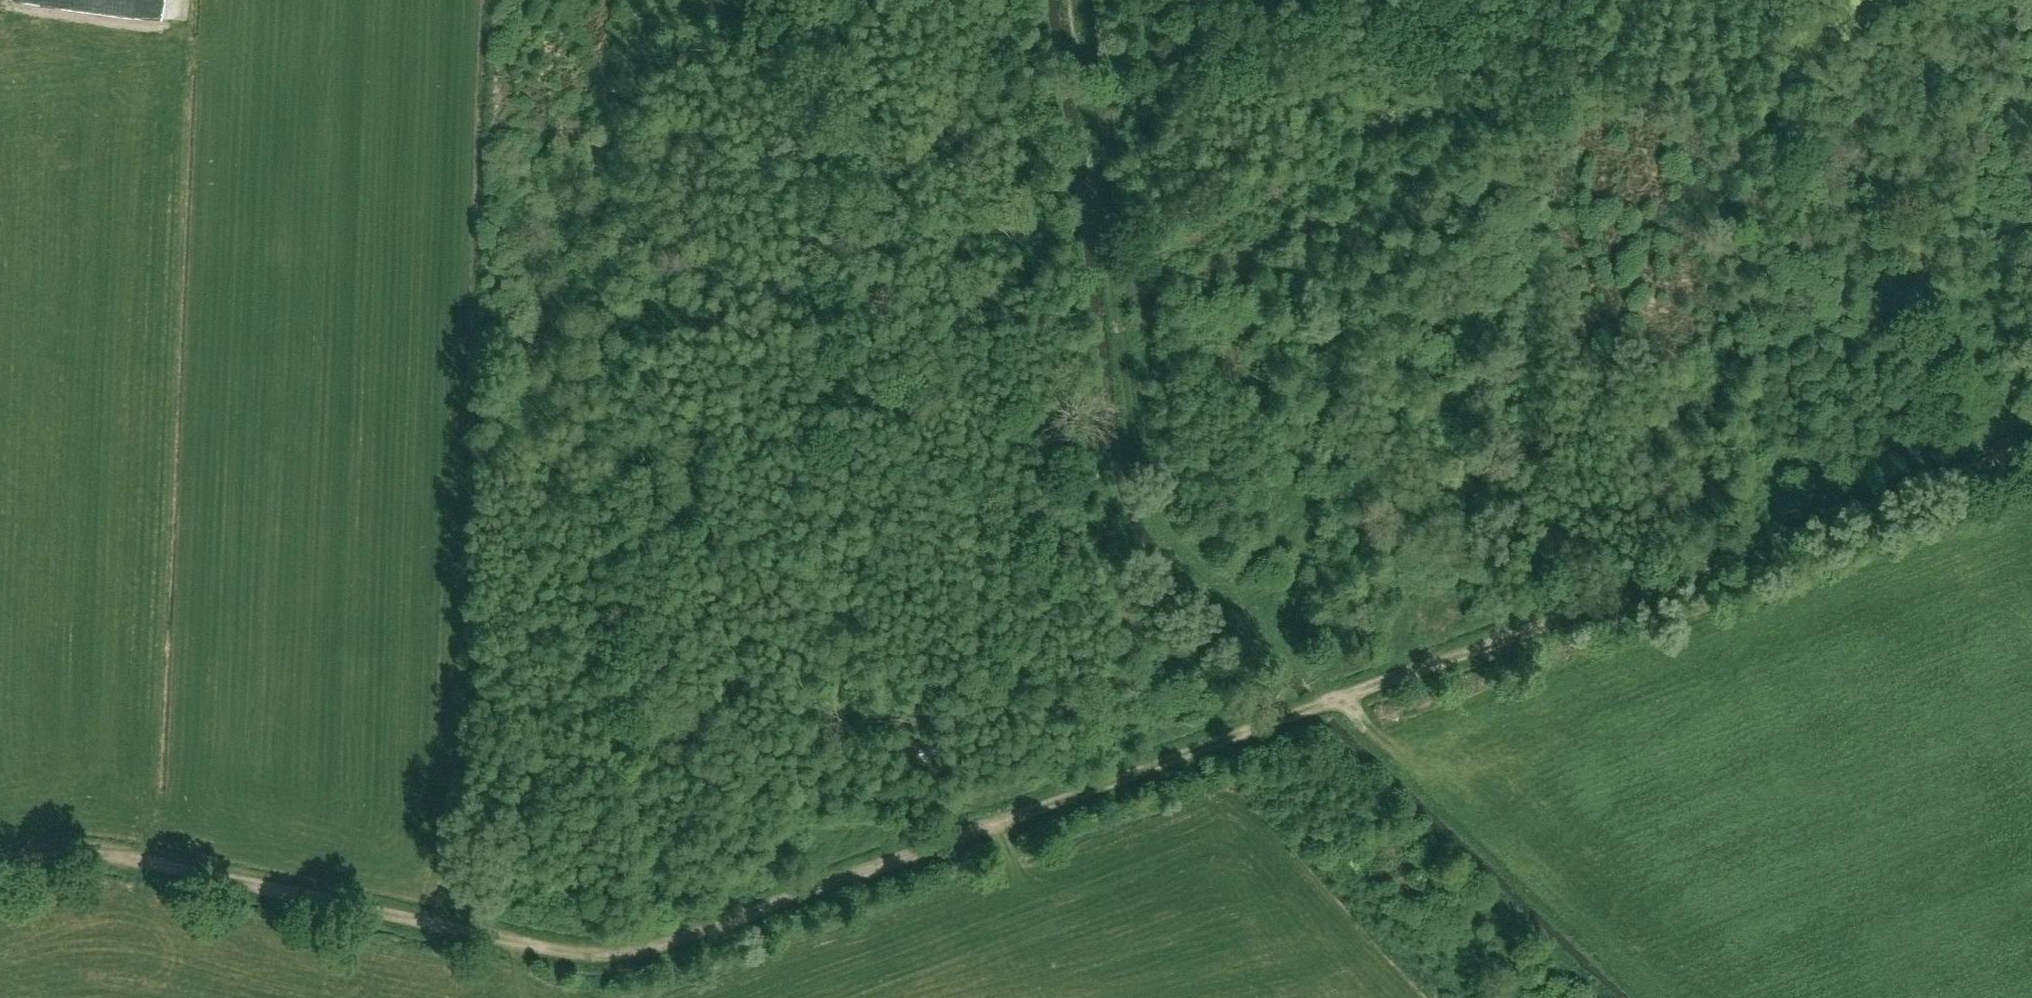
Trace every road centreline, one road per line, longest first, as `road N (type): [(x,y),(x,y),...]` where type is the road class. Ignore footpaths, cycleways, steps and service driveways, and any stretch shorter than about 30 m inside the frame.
road 1 (track): [(1333,698),(628,951),(567,955),(110,850),(0,878)]
road 2 (track): [(1333,698),(1169,531),(1150,496),(1075,0)]
road 3 (track): [(2031,442),(1333,698)]

